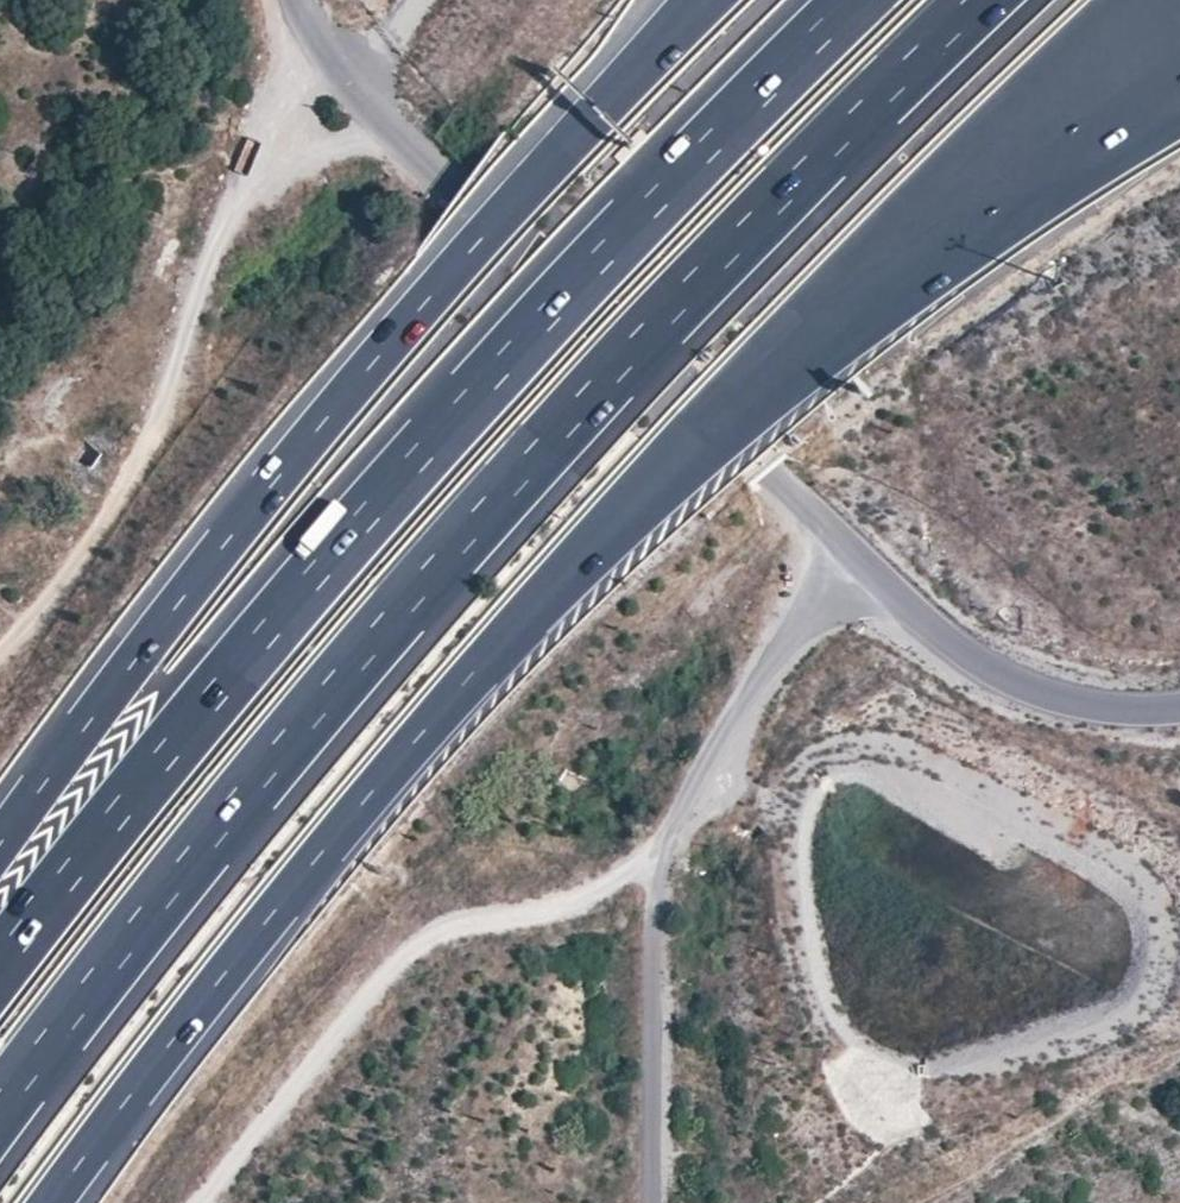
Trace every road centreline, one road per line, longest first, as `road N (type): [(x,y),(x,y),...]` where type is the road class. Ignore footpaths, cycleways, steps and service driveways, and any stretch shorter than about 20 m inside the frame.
road 1 (motorway): [(52,1202),(199,1008),(539,604),(955,186),(1178,0)]
road 2 (motorway): [(0,1110),(238,803),(468,533),(693,287),(980,0)]
road 3 (motorway): [(858,0),(430,446),(268,632),(0,967)]
road 4 (motorway): [(703,0),(277,476),(0,847)]
road 5 (residential): [(852,552),(328,69),(303,0)]
road 6 (residential): [(852,552),(733,730),(650,891),(656,1202)]
road 7 (track): [(0,677),(117,524),(296,98),(328,69)]
road 8 (track): [(217,1202),(433,936),(579,900),(665,863)]
road 9 (residential): [(1179,713),(1059,698),(957,647),(852,552)]

